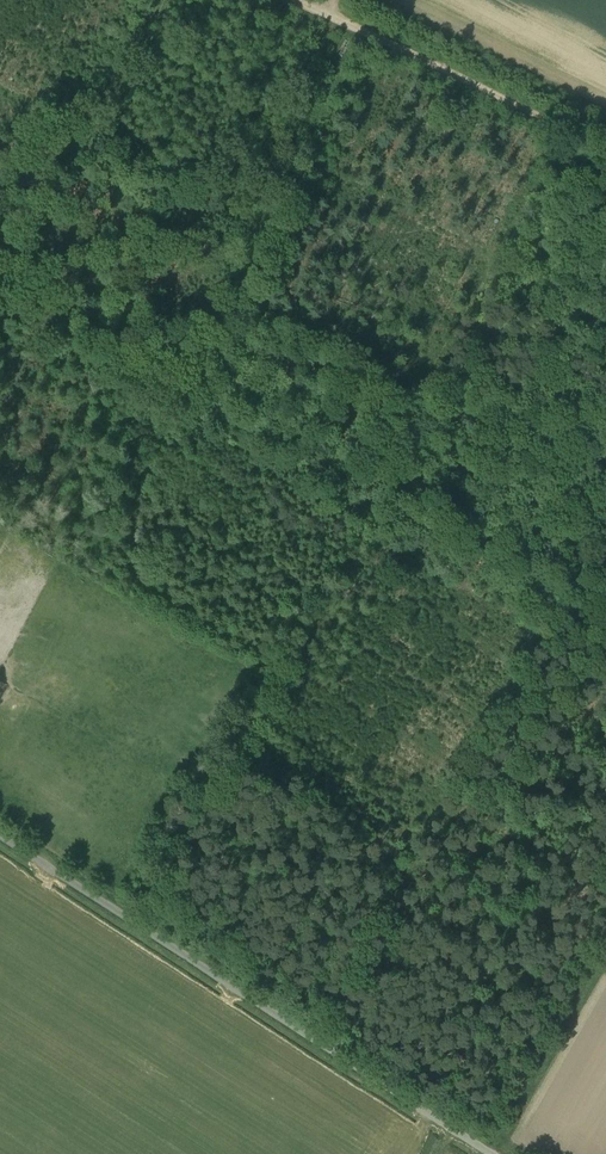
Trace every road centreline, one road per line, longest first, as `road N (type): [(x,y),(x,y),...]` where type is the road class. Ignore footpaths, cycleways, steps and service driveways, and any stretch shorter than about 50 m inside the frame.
road 1 (unclassified): [(491,1153),(0,834)]
road 2 (track): [(310,0),(605,145)]

